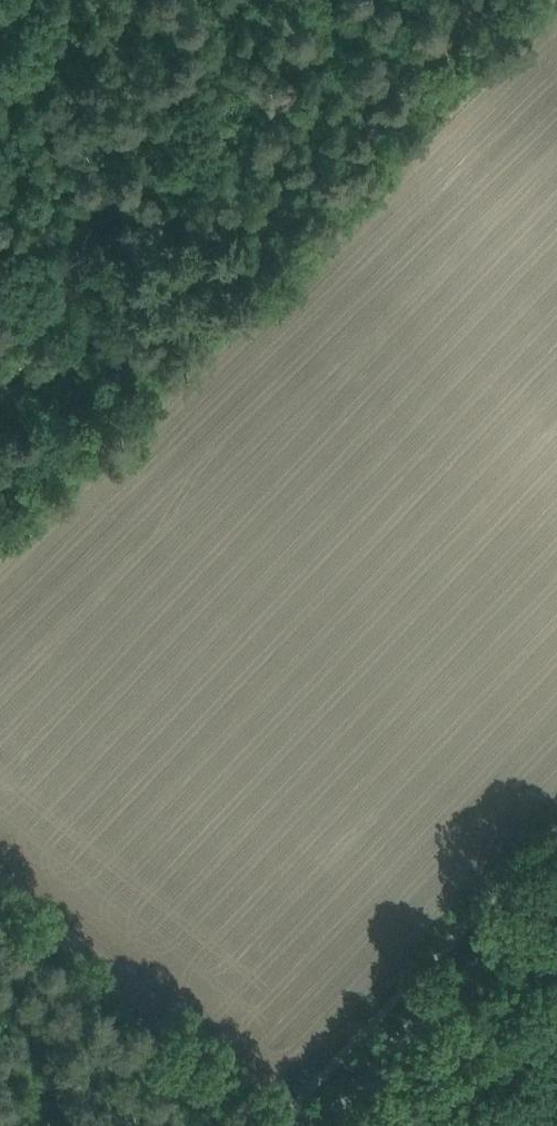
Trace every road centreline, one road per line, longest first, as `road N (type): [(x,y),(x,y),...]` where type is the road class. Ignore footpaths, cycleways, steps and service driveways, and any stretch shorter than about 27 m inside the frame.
road 1 (secondary): [(335,1125),(556,889)]

